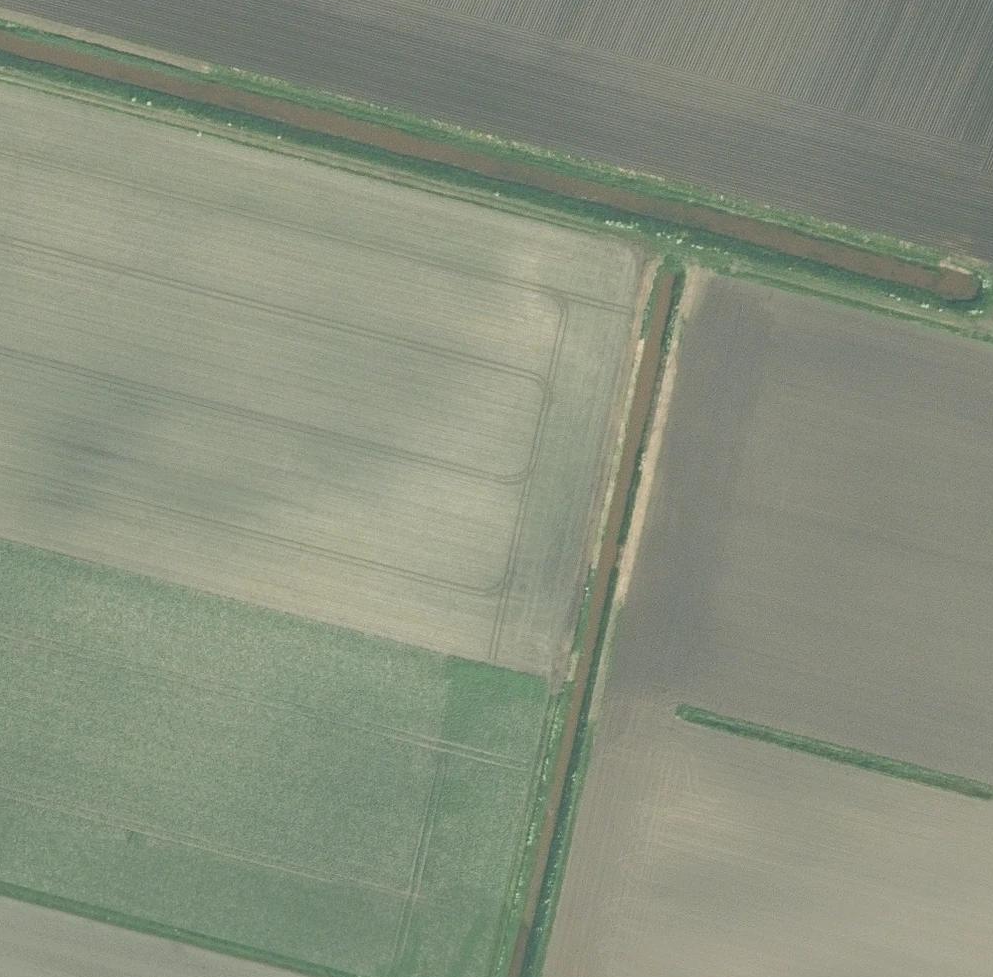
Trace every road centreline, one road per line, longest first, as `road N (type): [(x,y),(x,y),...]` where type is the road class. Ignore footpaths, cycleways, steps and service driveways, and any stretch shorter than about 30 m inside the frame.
road 1 (track): [(992,327),(0,70)]

